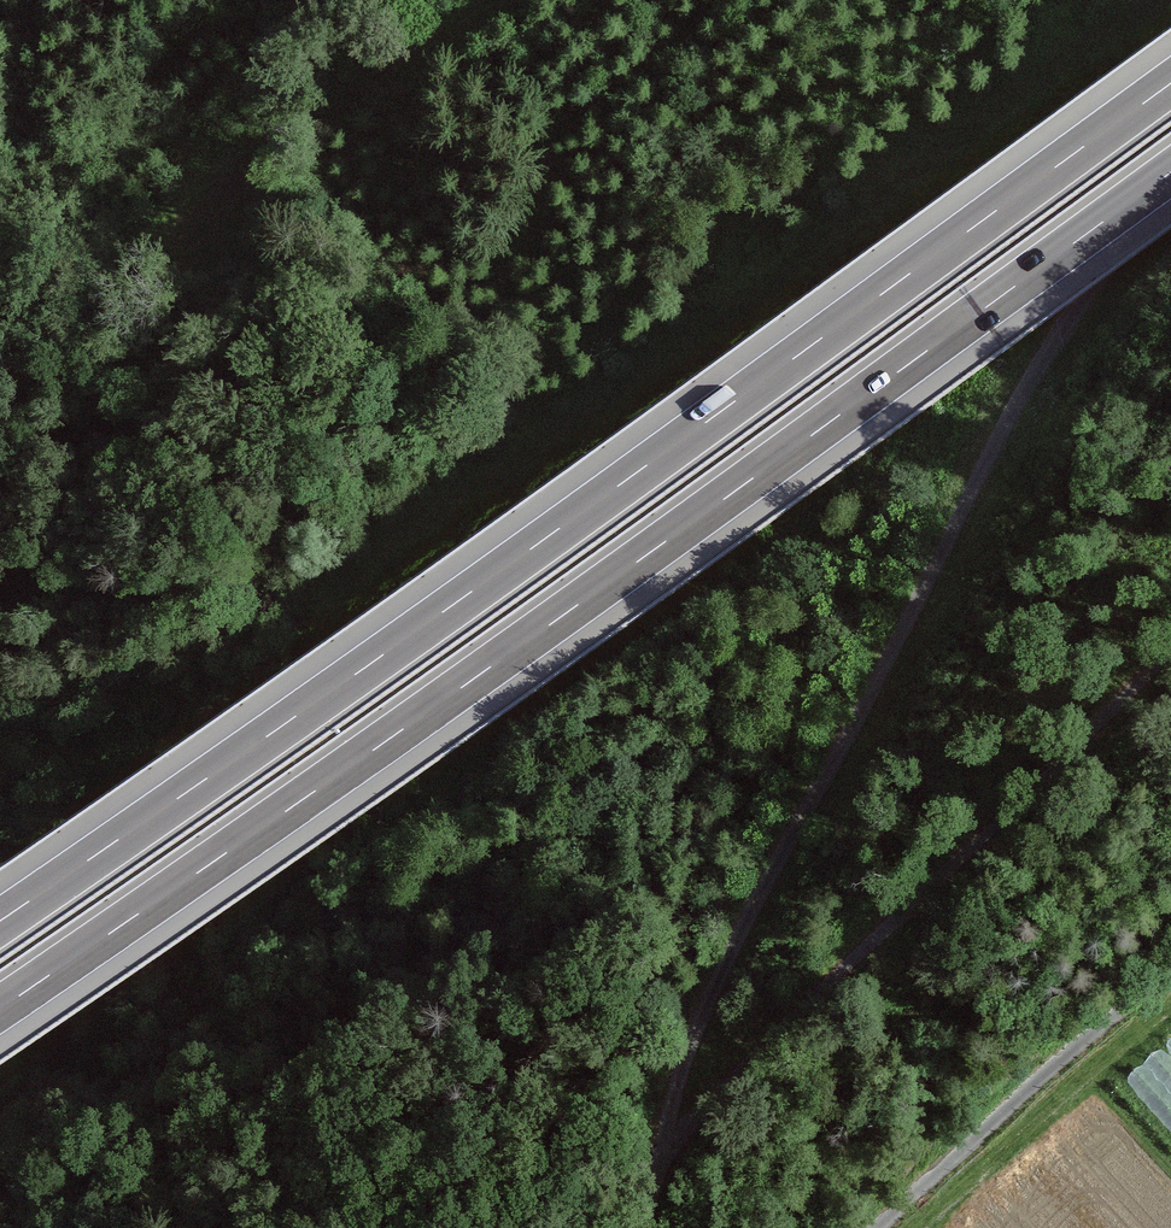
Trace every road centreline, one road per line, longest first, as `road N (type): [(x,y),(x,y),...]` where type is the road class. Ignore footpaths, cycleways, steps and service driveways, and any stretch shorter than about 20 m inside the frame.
road 1 (motorway): [(1170,83),(451,606),(0,921)]
road 2 (motorway): [(0,1009),(490,667),(1170,172)]
road 3 (track): [(660,1153),(1170,649)]
road 4 (track): [(495,0),(275,157),(166,259)]
road 5 (track): [(880,1227),(1170,968)]

